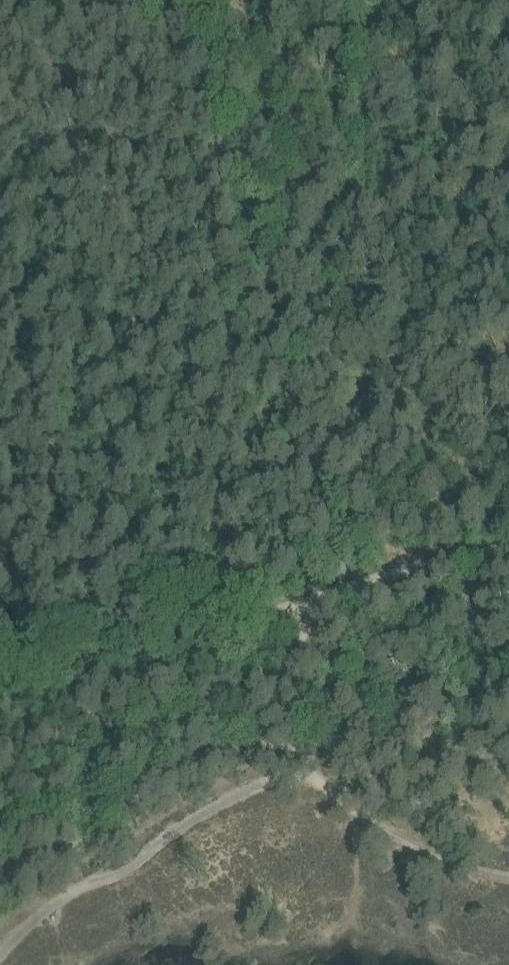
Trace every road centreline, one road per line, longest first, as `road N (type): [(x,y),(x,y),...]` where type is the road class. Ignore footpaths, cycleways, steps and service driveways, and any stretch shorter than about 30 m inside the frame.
road 1 (track): [(0,952),(35,914),(140,863),(182,822),(308,767),(278,702),(319,598)]
road 2 (track): [(319,598),(0,682)]
road 3 (track): [(319,598),(508,545)]

